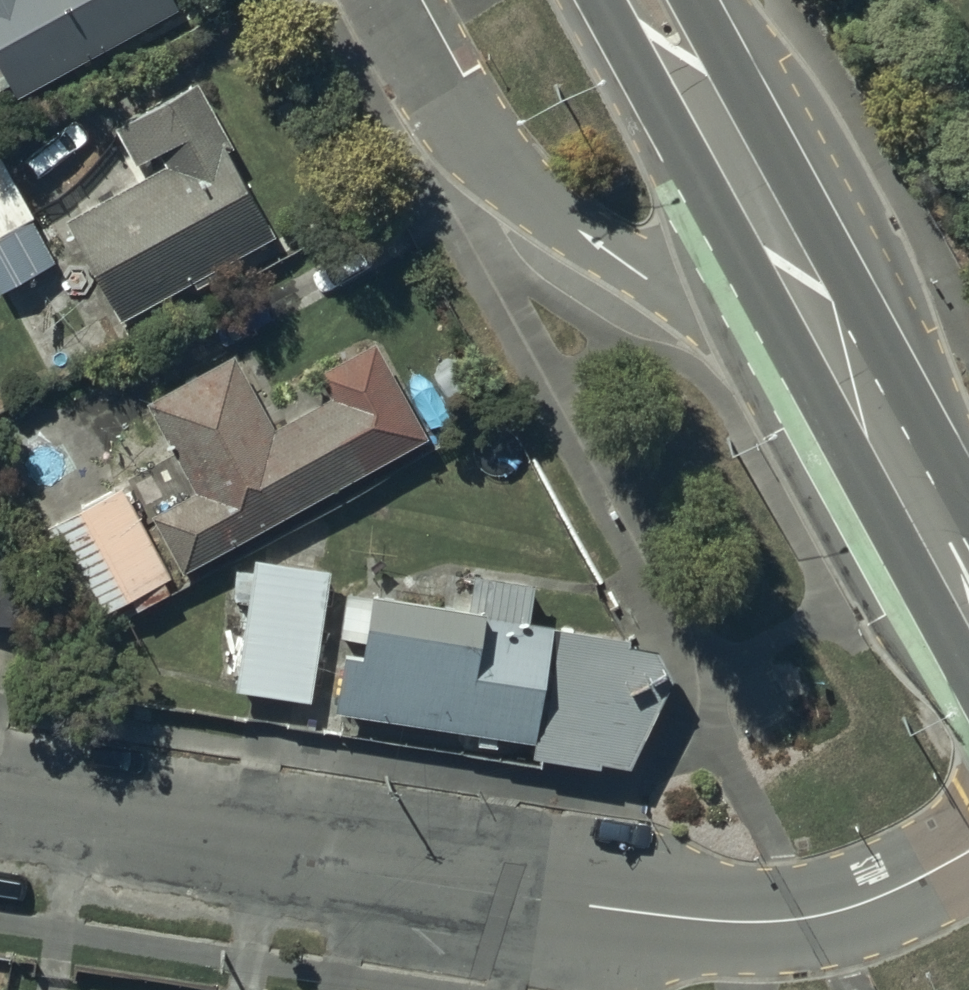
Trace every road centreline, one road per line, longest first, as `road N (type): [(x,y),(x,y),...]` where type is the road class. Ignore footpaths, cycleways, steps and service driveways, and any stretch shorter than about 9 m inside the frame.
road 1 (unclassified): [(968,850),(816,919),(757,922),(622,911),(0,822)]
road 2 (residential): [(818,332),(470,159),(383,0)]
road 3 (trunk): [(639,0),(818,332)]
road 4 (trunk): [(818,332),(968,603)]

